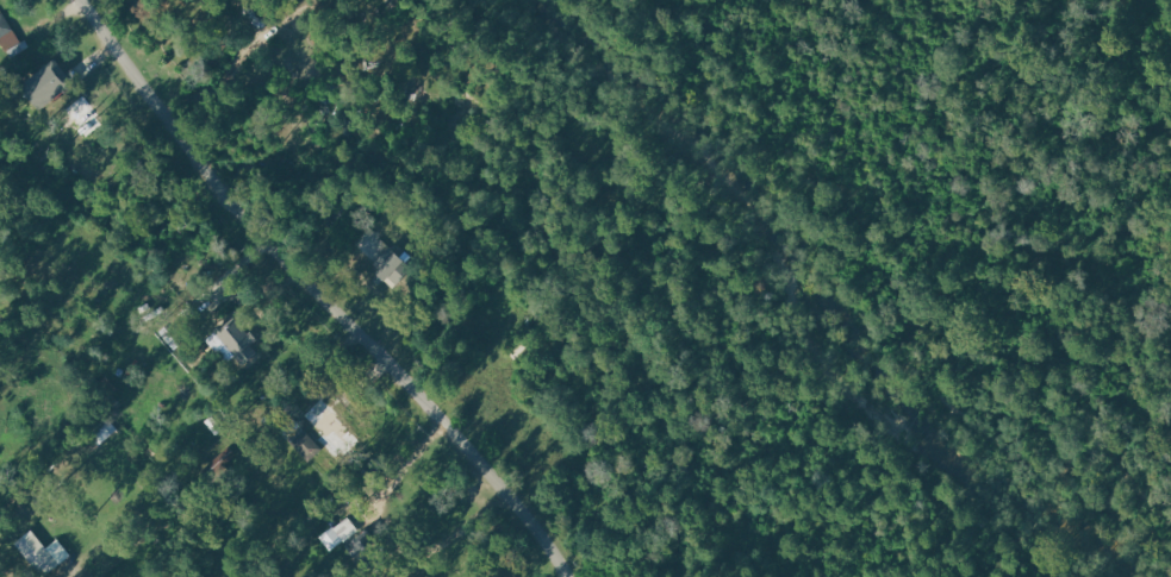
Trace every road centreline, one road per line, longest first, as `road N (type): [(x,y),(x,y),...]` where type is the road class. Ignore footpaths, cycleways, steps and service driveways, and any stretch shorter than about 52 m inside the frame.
road 1 (residential): [(568,576),(502,483),(228,199),(83,0)]

